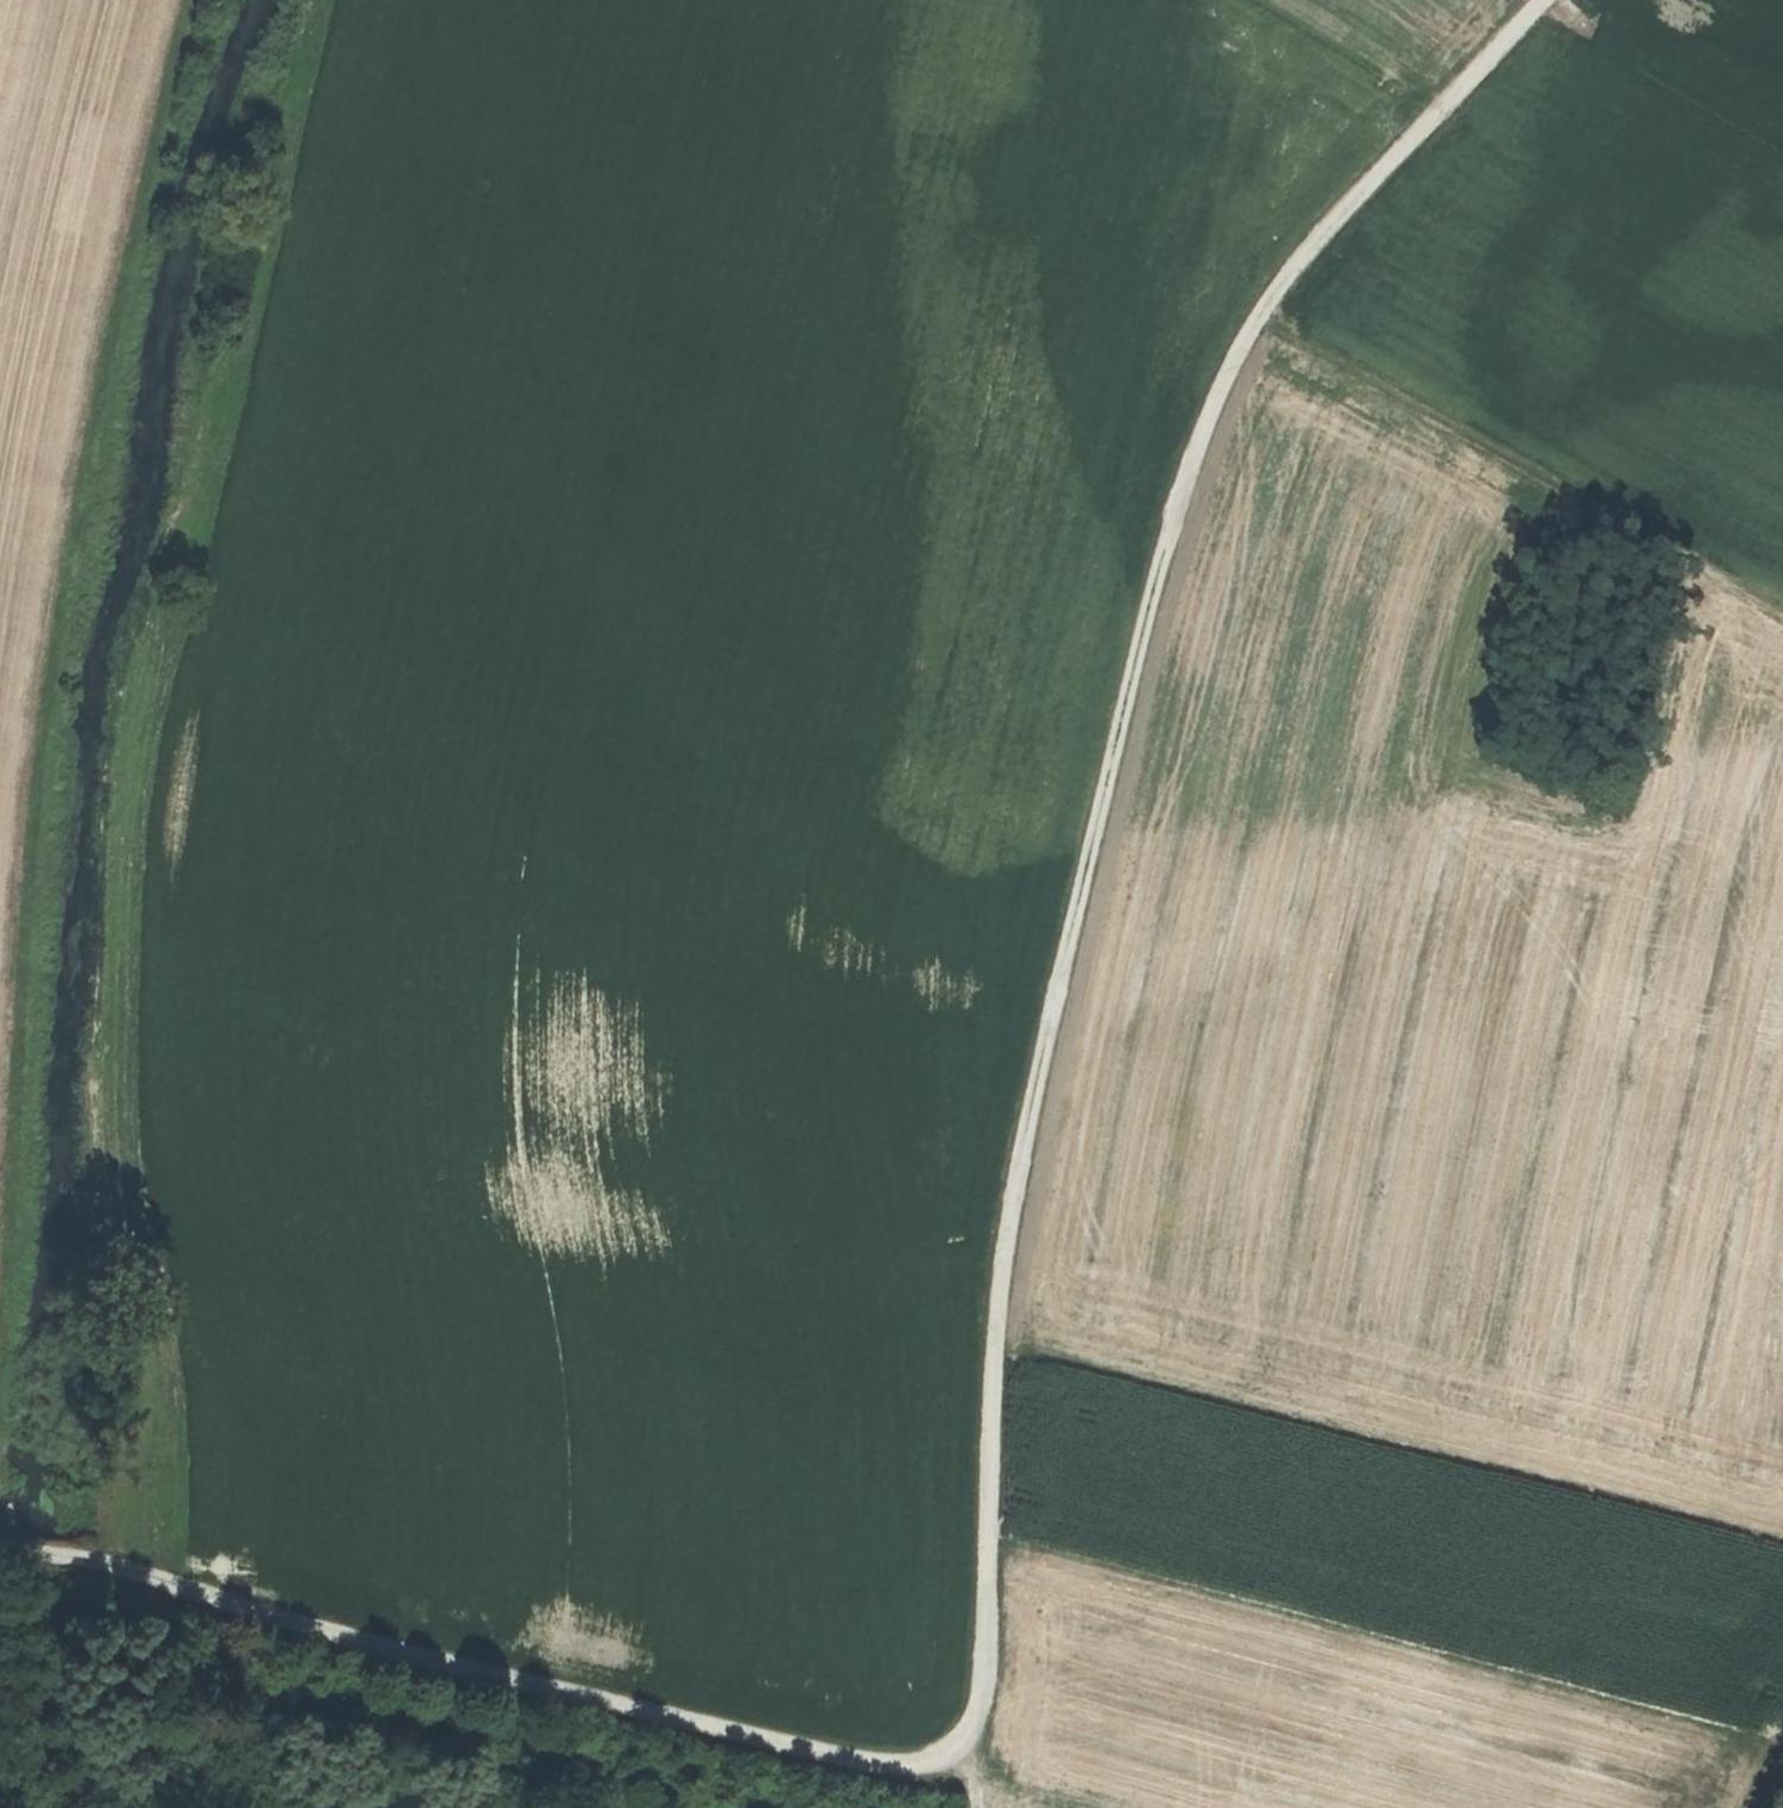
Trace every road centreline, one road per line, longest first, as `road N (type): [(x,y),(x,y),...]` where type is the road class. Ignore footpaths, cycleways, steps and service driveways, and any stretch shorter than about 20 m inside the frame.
road 1 (track): [(0,1549),(89,1559),(271,1619),(943,1772),(975,1729),(995,1323),(1043,1067),(1122,701),(1192,446),(1249,311),(1546,0)]

